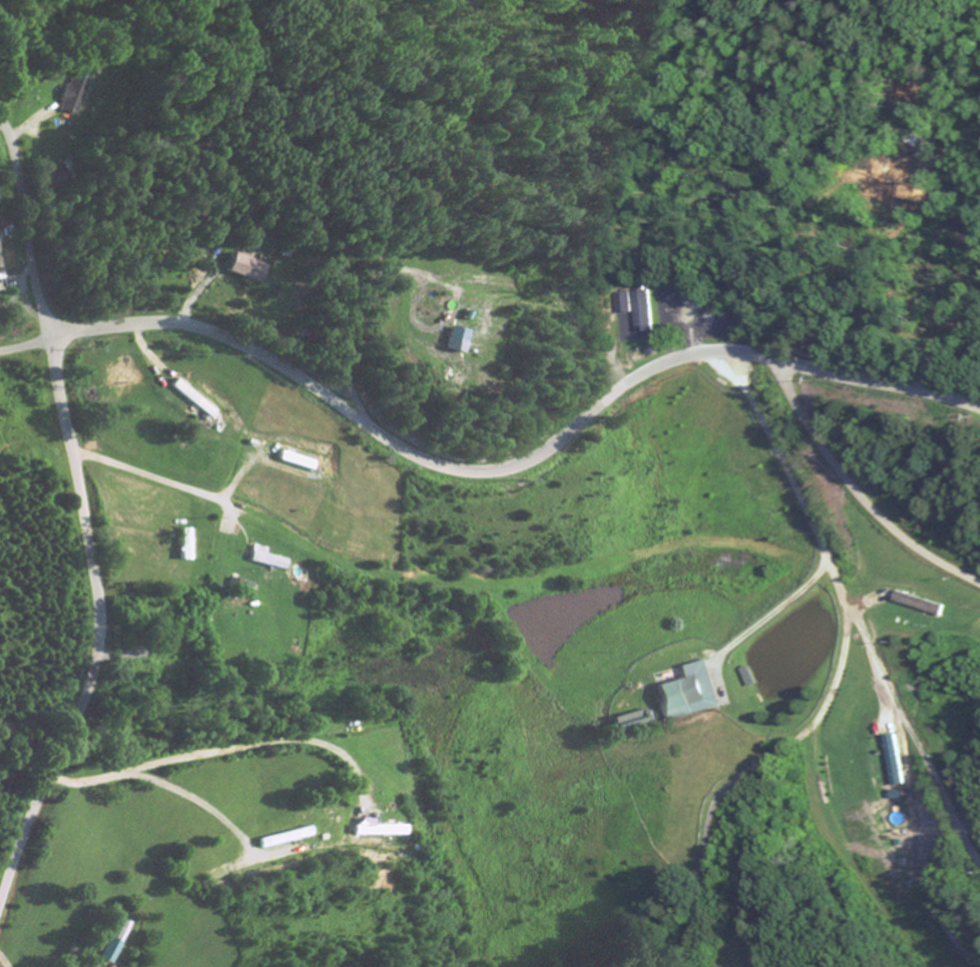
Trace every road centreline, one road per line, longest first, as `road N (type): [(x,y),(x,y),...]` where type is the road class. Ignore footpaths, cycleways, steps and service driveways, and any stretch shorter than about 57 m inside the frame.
road 1 (tertiary): [(65,341),(107,329),(199,328),(280,365),(416,457),(476,473),(535,459),(631,385),(712,354),(979,409)]
road 2 (tertiary): [(0,910),(86,705),(103,635),(60,371),(65,341)]
road 3 (residential): [(728,354),(824,559),(810,585),(722,656),(718,675)]
road 4 (residential): [(53,776),(100,783),(283,742),(311,743),(340,753),(361,791)]
road 5 (residential): [(65,341),(42,295),(21,163),(0,112)]

